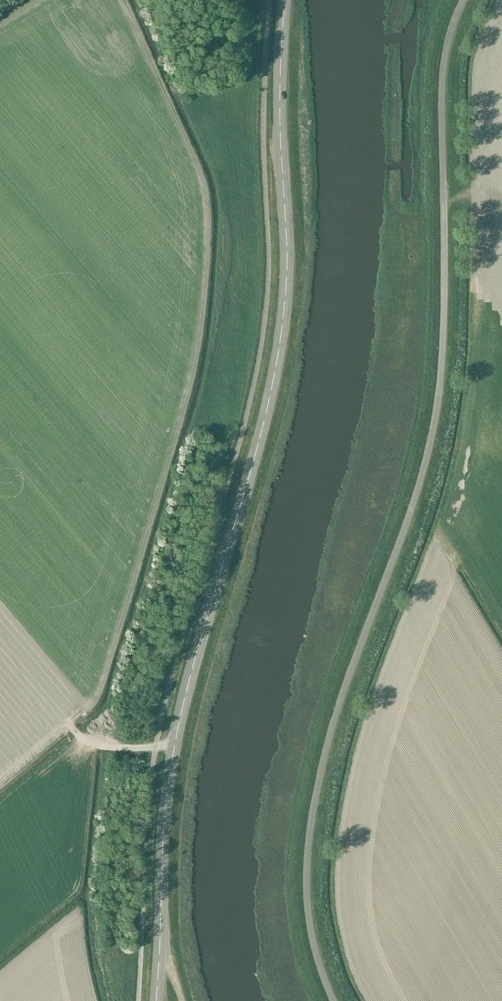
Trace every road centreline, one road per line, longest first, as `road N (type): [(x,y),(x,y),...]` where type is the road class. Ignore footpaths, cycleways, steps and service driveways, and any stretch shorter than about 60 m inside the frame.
road 1 (unclassified): [(334,1000),(309,910),(310,829),(331,729),(432,434),(444,294),(443,77),(464,0)]
road 2 (tertiary): [(160,936),(174,746),(280,346),(285,0)]

